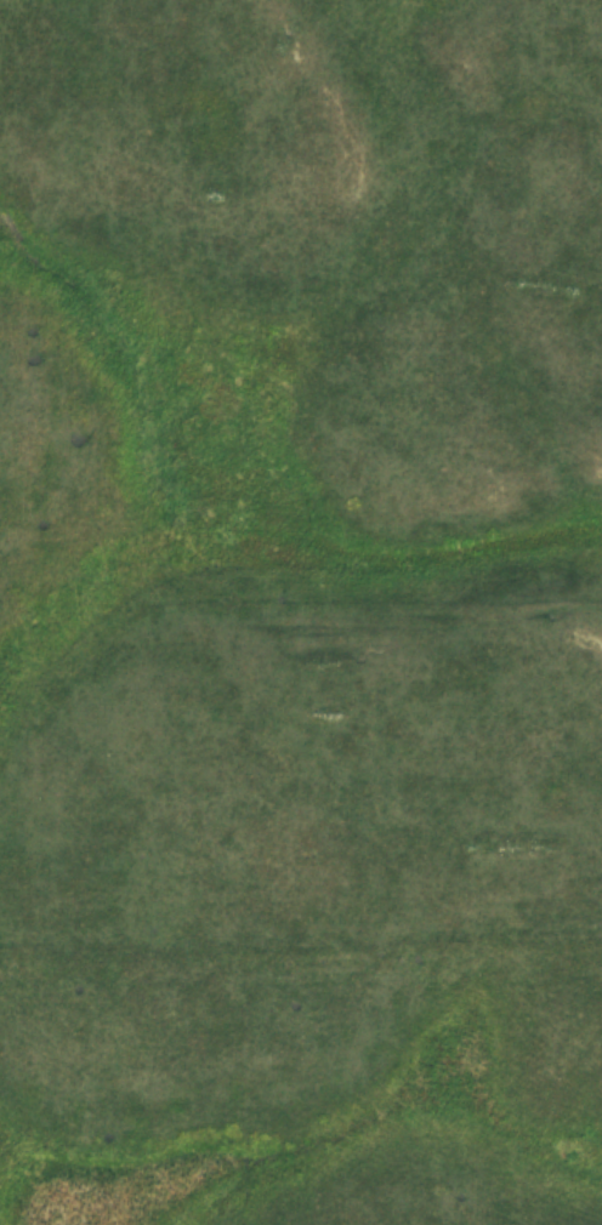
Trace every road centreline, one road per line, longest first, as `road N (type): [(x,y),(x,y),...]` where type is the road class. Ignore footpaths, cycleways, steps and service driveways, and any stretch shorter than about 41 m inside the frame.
road 1 (track): [(601,965),(0,973)]

